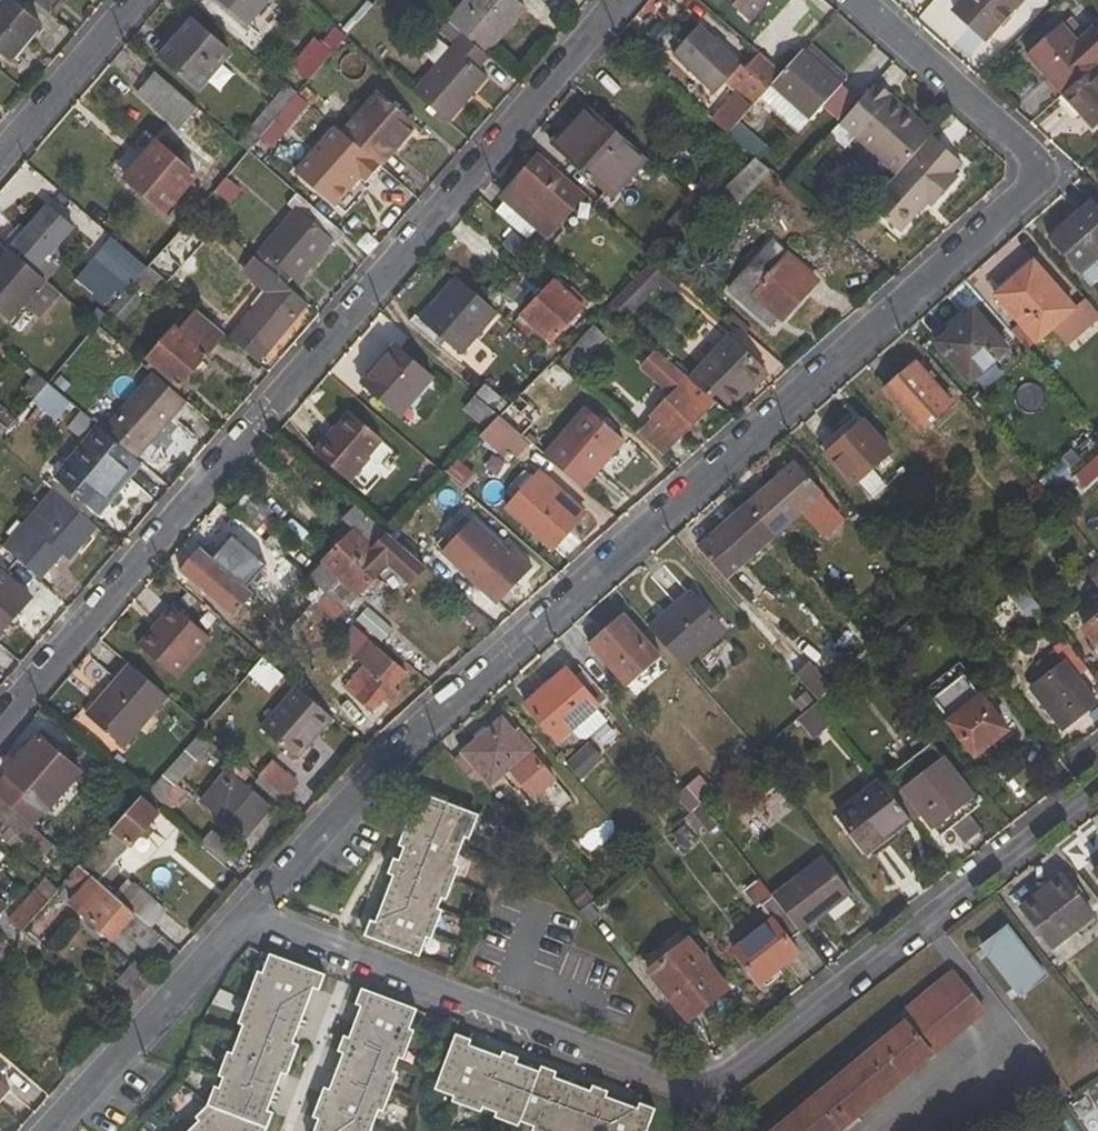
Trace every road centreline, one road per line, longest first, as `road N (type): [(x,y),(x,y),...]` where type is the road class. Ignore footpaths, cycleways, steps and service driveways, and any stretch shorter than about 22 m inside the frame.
road 1 (residential): [(247,916),(405,740),(1031,186),(1037,171),(1019,141),(859,0)]
road 2 (residential): [(1097,793),(707,1094),(675,1093),(247,916)]
road 3 (residential): [(618,0),(0,723)]
road 4 (residential): [(50,1130),(247,916)]
road 5 (residential): [(0,159),(136,0)]

